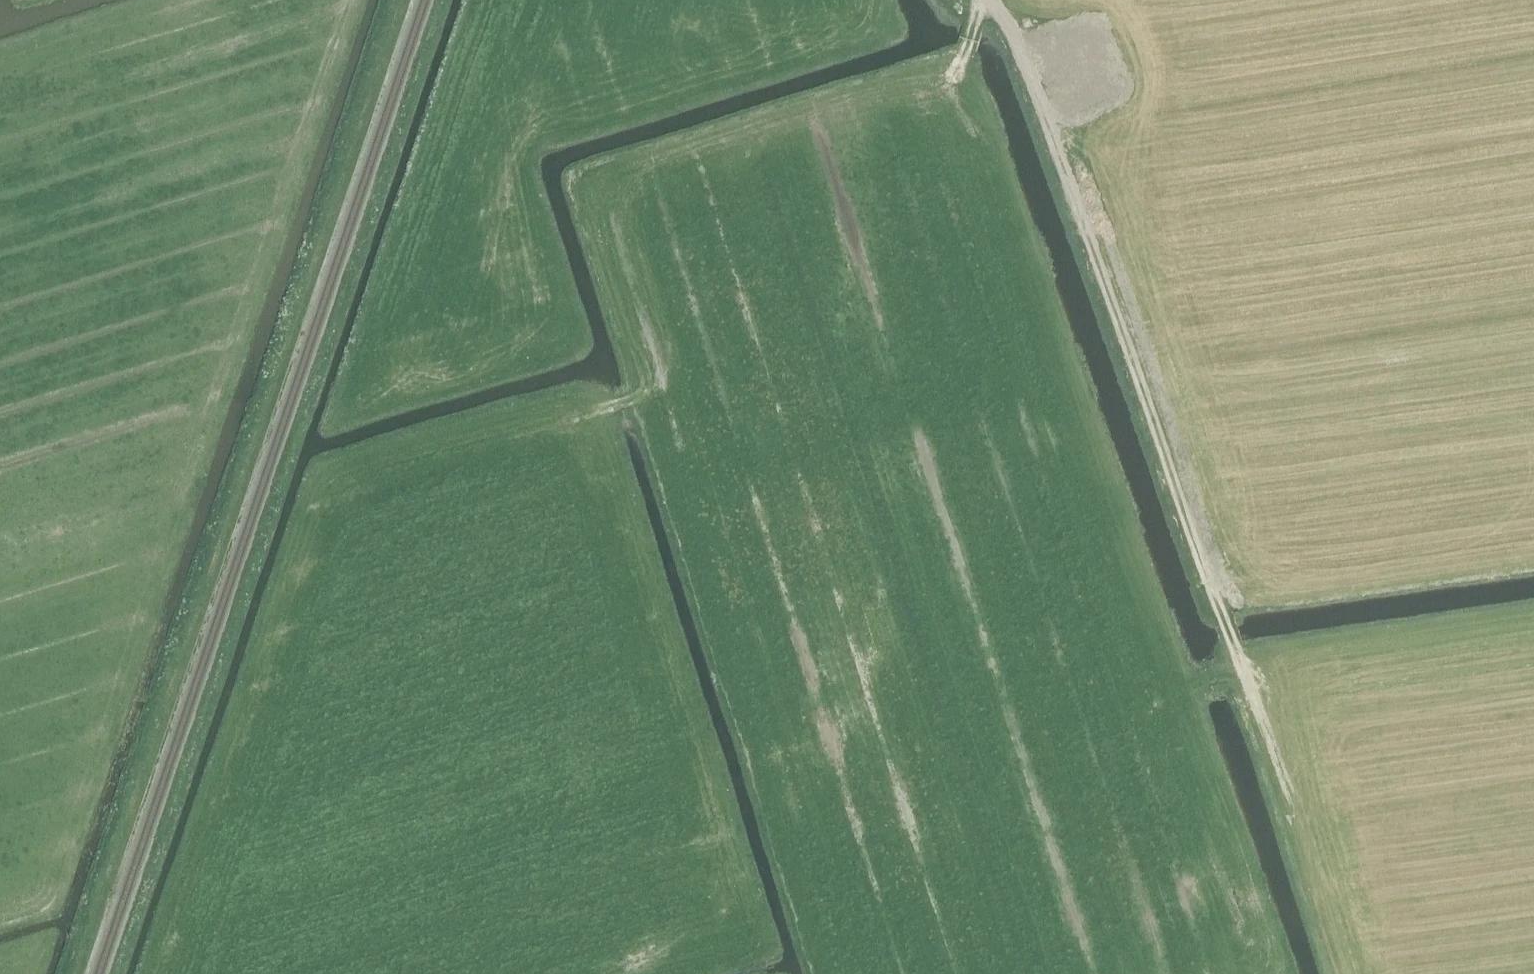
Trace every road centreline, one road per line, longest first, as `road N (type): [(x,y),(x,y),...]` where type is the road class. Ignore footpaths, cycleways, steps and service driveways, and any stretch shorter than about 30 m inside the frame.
road 1 (track): [(1342,973),(1022,55),(990,0)]

